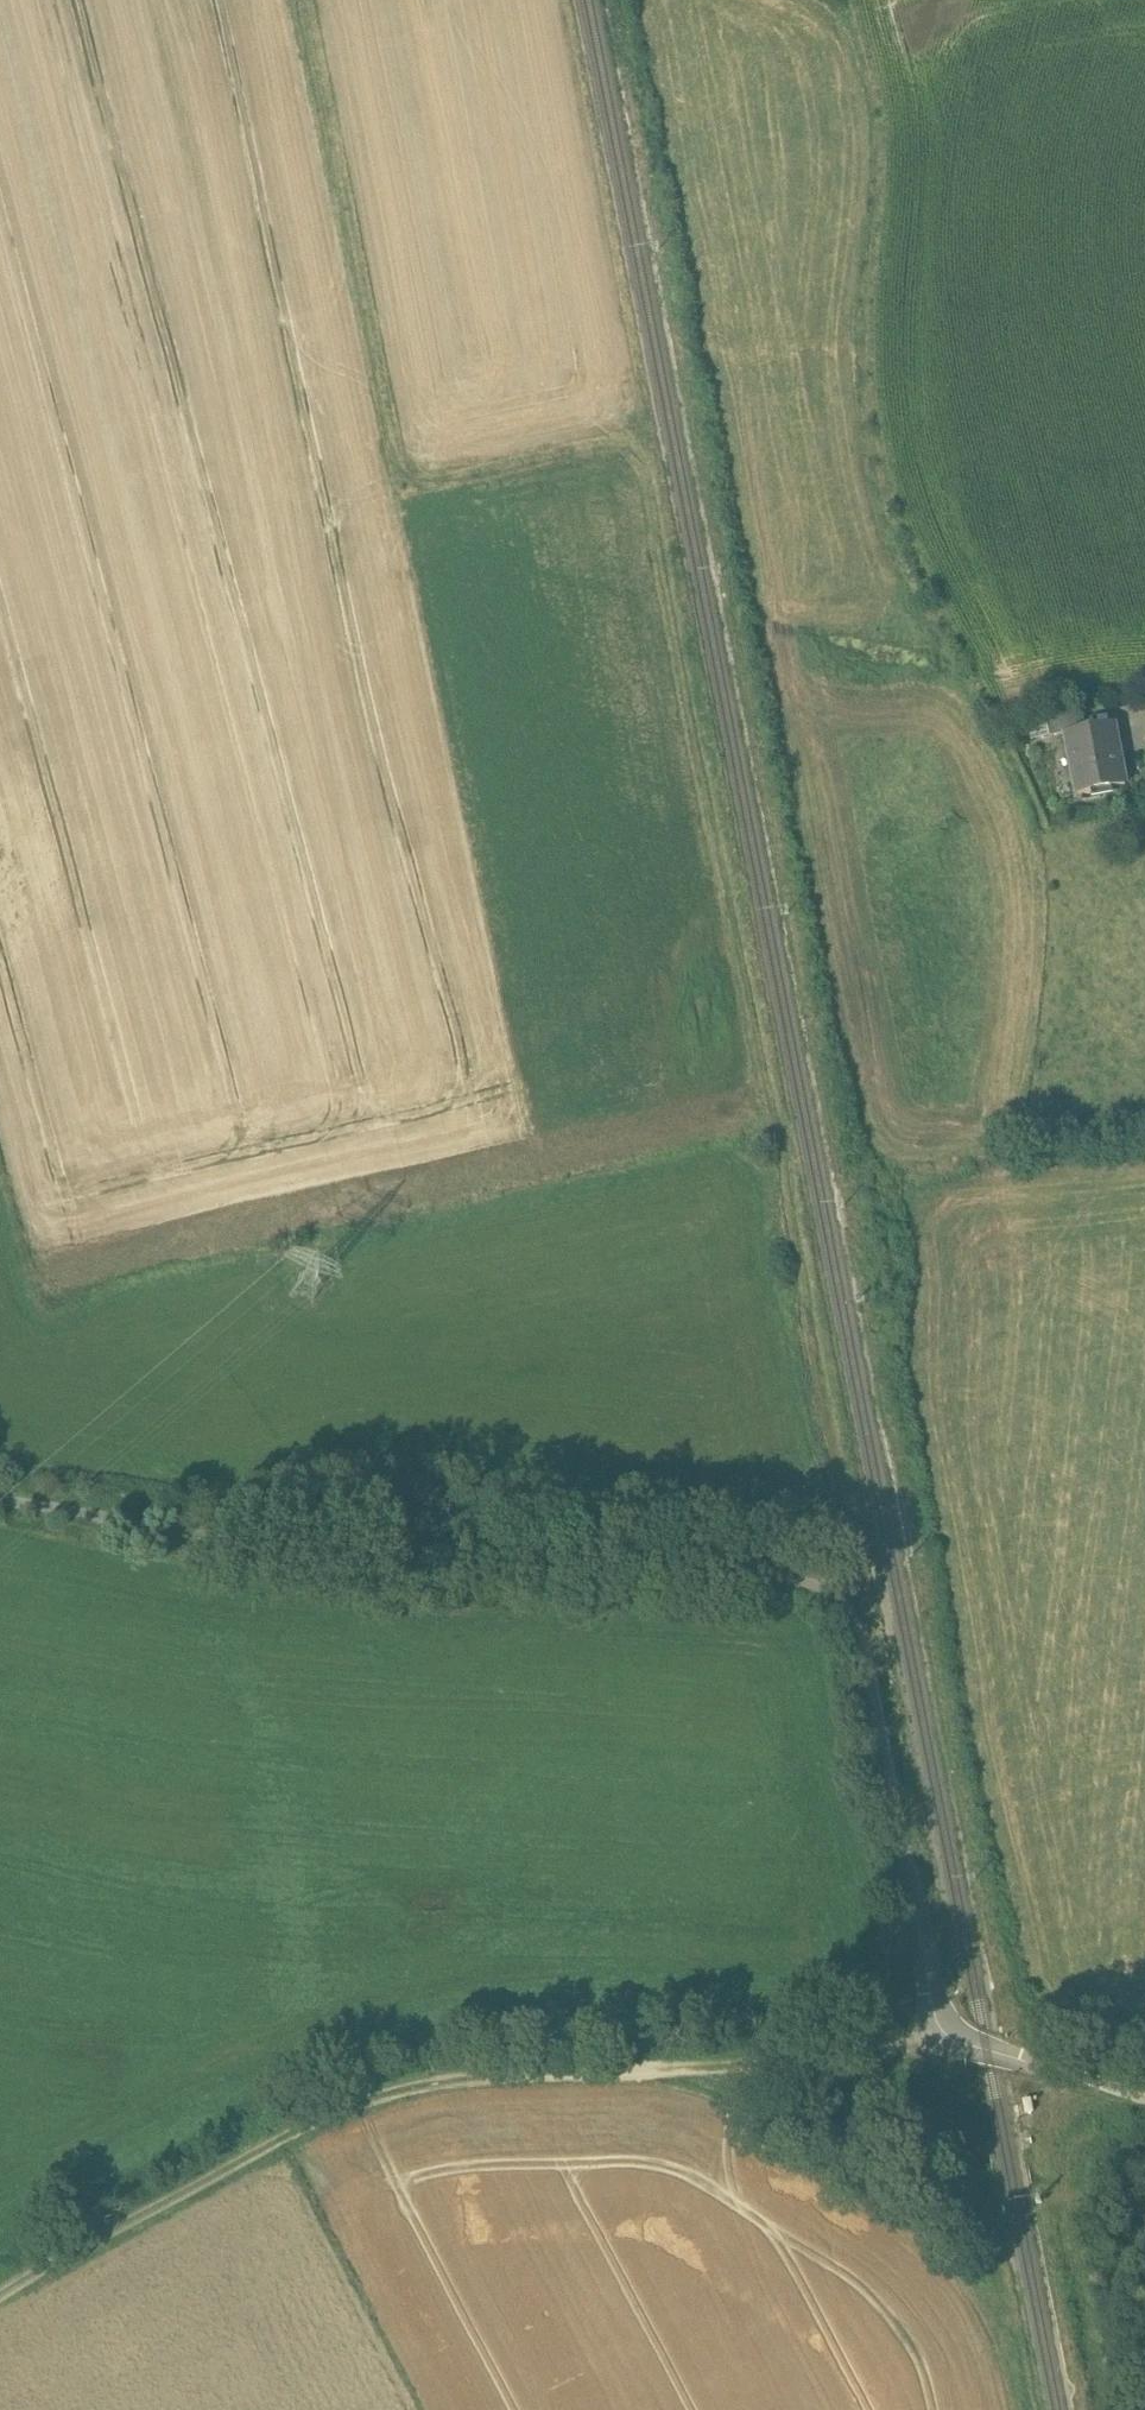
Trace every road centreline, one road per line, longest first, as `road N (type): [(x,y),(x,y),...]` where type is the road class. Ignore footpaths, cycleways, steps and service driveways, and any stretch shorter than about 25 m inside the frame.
road 1 (track): [(305,0),(398,462),(412,481),(614,445),(649,464),(784,1165),(802,1309),(875,1630),(864,1645)]
road 2 (track): [(1144,2098),(950,2048),(936,2023),(864,1645),(847,1611),(820,1586),(213,1539),(0,1502)]
road 3 (track): [(0,2291),(384,2090),(492,2072),(717,2067),(950,2048)]

